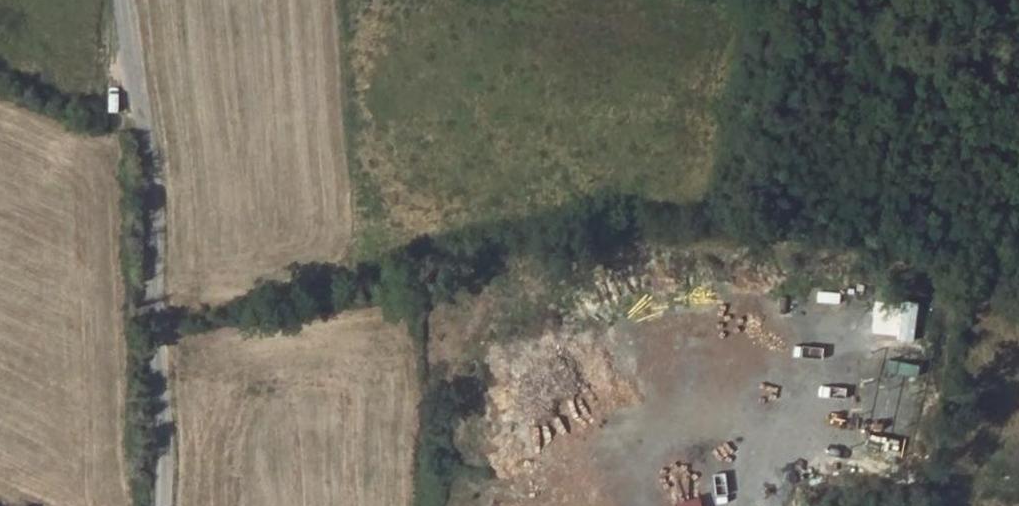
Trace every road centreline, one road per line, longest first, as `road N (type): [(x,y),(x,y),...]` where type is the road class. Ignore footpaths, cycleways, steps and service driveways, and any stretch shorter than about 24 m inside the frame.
road 1 (track): [(123,0),(155,193),(162,505)]

